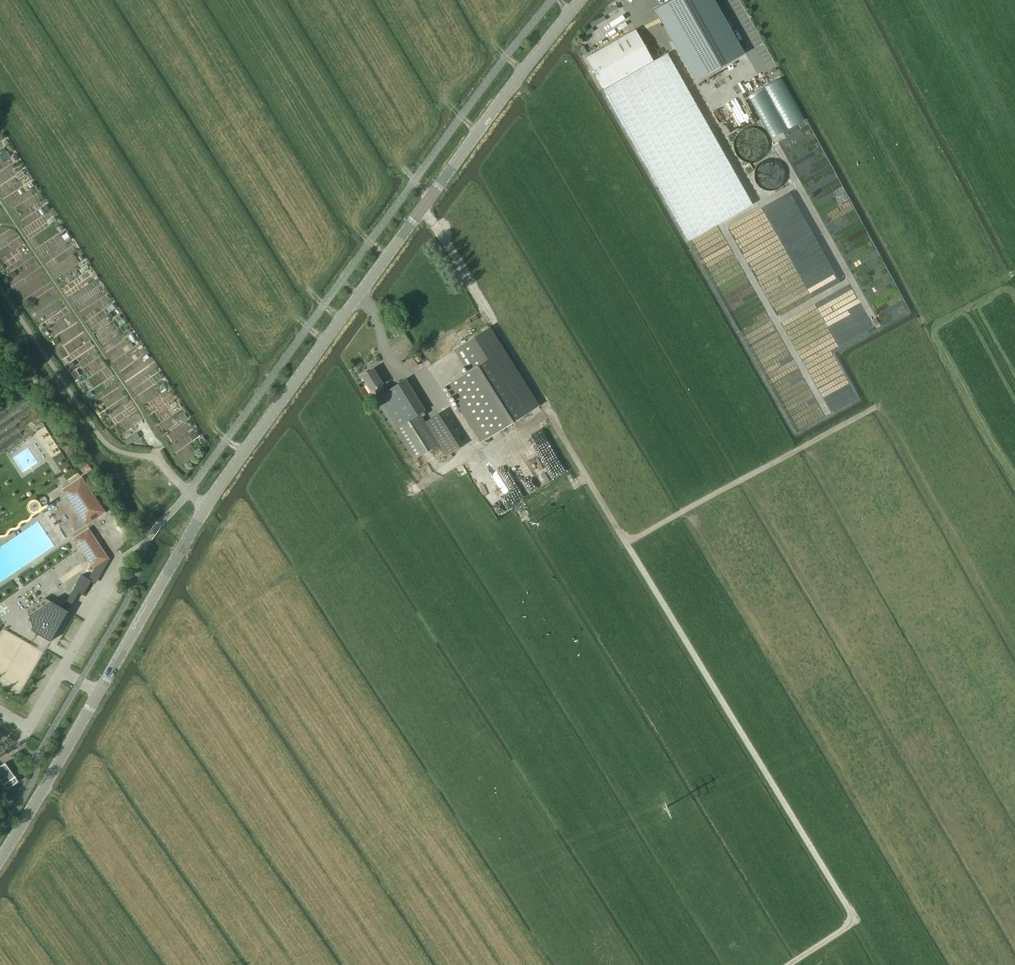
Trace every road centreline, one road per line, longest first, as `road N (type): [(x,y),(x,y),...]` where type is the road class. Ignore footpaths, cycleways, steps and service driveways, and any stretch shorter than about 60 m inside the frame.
road 1 (tertiary): [(0,860),(239,460),(581,0)]
road 2 (track): [(788,964),(855,921),(425,206)]
road 3 (track): [(876,407),(626,543)]

